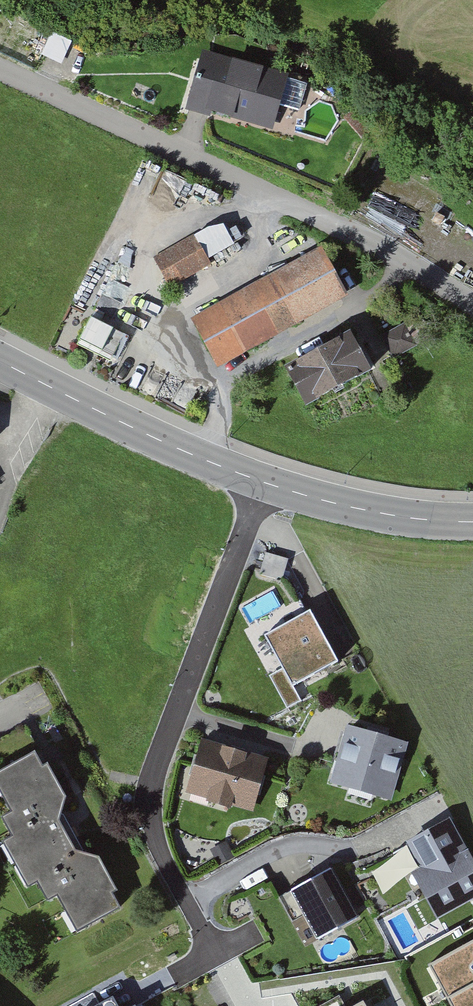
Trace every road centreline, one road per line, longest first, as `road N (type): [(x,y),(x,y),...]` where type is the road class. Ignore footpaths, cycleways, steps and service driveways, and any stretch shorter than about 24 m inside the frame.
road 1 (residential): [(207,939),(153,838),(150,797),(263,483)]
road 2 (tertiary): [(263,483),(0,361)]
road 3 (tertiary): [(472,521),(390,516),(263,483)]

